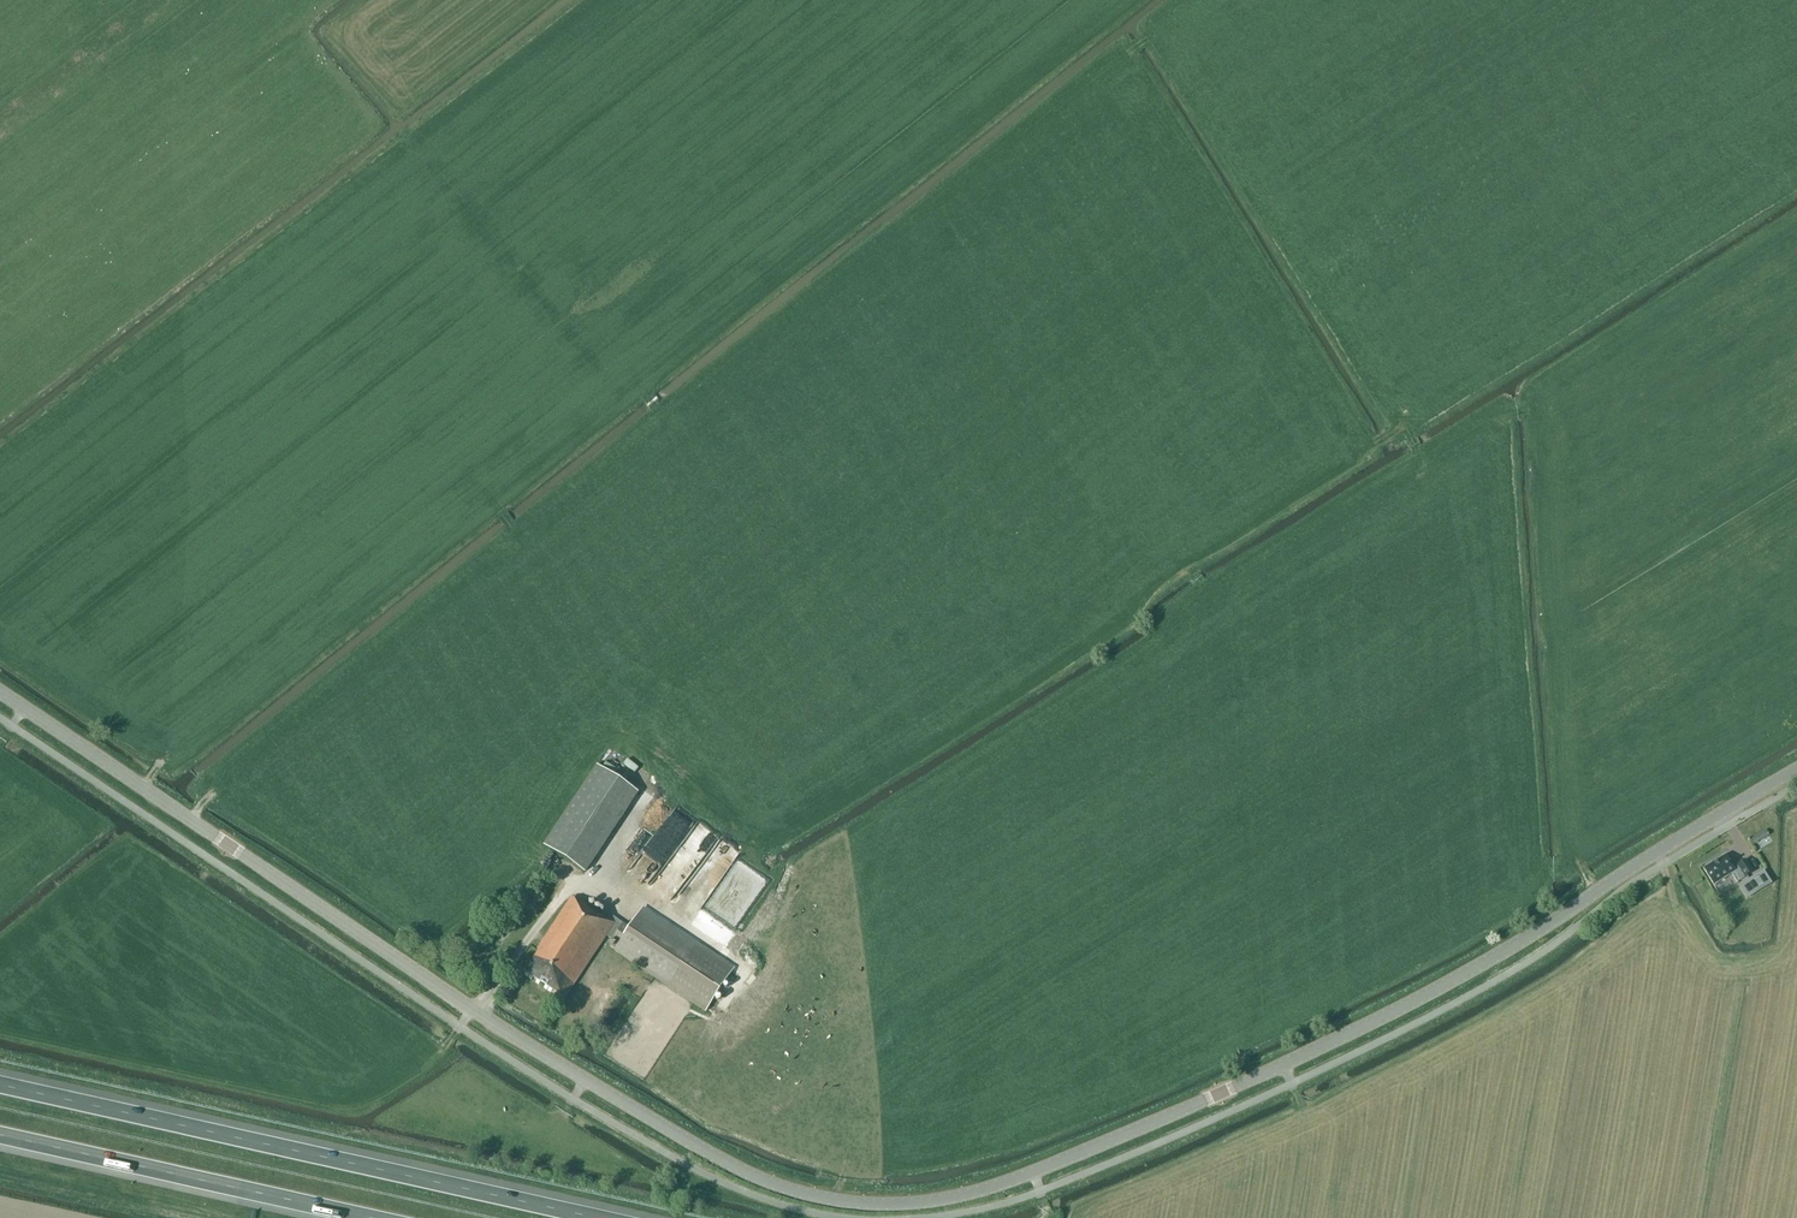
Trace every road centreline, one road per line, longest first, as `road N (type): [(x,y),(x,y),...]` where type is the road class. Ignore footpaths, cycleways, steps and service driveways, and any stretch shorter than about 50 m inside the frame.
road 1 (tertiary): [(1796,769),(1513,947),(1306,1055),(997,1186),(937,1201),(870,1204),(778,1186),(664,1127),(426,979),(0,692)]
road 2 (motorway): [(576,1217),(0,1087)]
road 3 (motorway): [(0,1140),(351,1217)]

